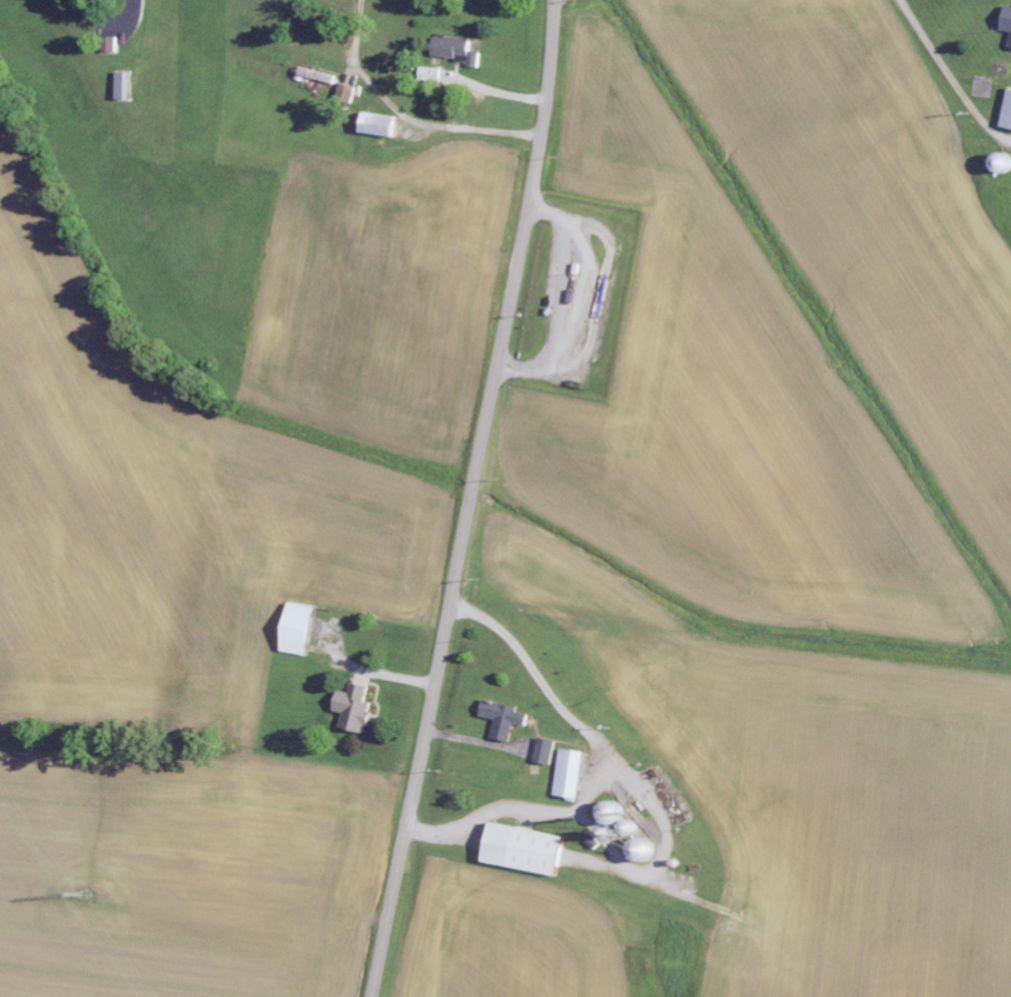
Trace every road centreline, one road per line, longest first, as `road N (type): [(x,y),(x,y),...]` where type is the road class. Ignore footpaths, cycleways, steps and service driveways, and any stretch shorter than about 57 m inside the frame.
road 1 (tertiary): [(374,996),(540,155),(557,0)]

